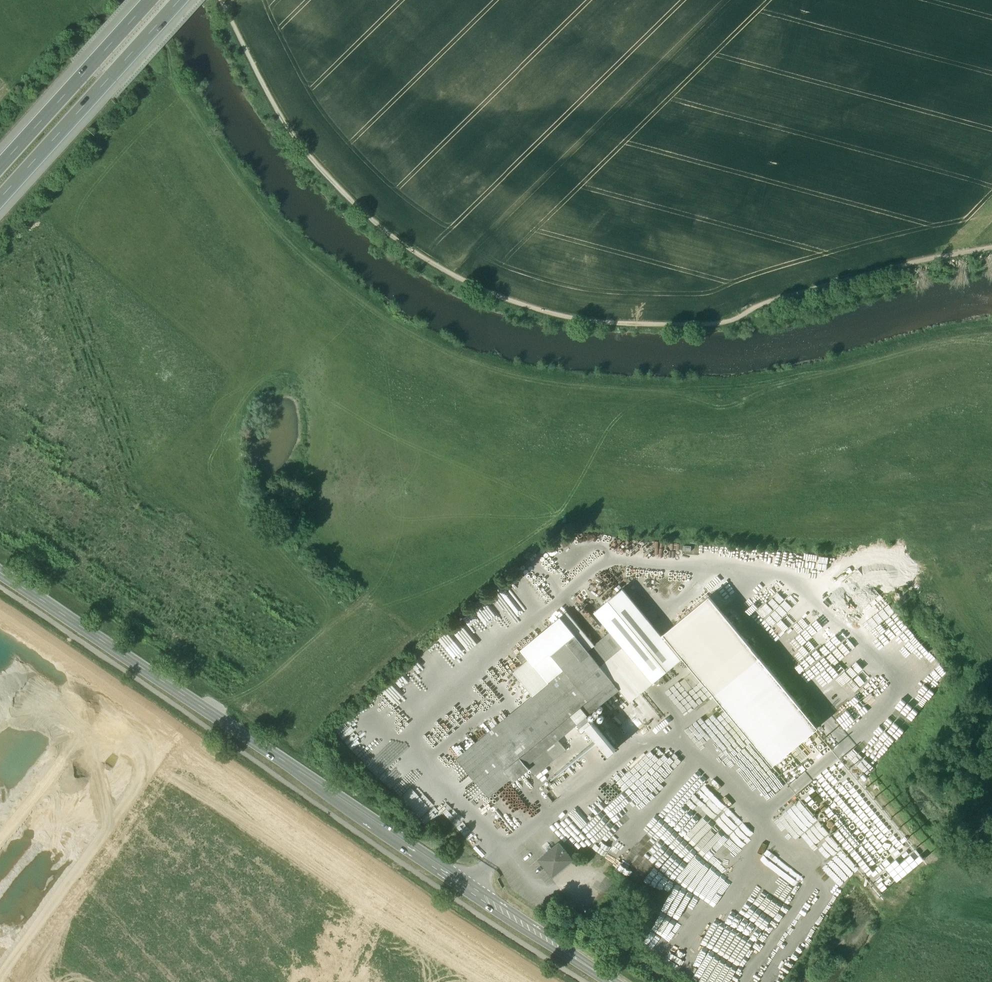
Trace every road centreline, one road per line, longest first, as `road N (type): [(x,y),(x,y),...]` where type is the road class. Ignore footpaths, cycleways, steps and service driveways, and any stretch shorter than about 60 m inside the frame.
road 1 (track): [(223,0),(288,127),(329,176),(386,233),(507,303),(627,329),(709,324),(991,255)]
road 2 (secondary): [(614,981),(0,573)]
road 3 (motorway): [(0,198),(178,0)]
road 4 (motorway): [(149,0),(0,165)]

